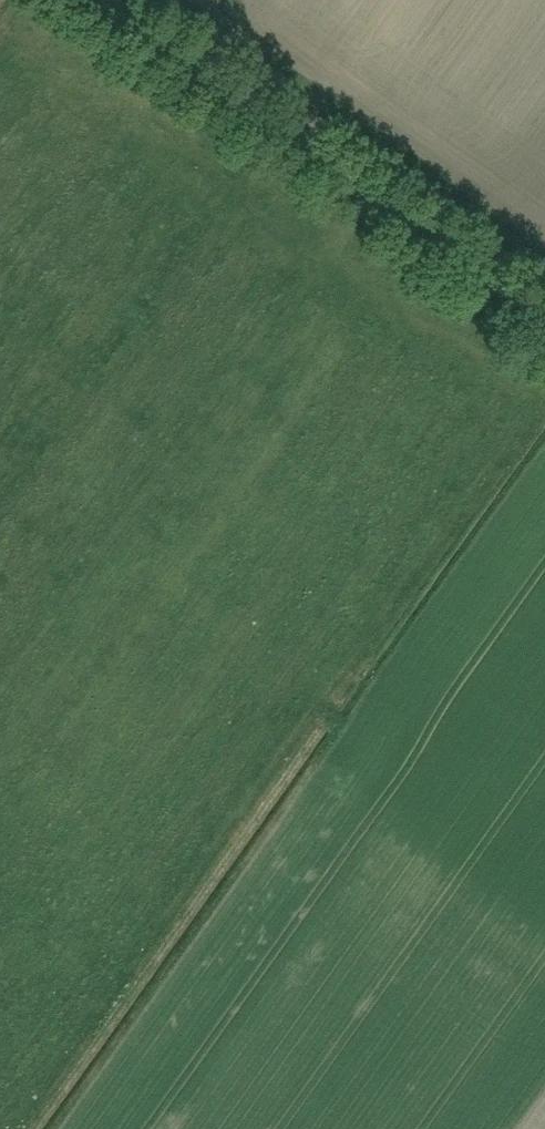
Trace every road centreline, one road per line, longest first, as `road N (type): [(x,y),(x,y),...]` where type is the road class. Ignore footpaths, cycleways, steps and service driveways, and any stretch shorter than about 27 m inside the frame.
road 1 (unclassified): [(544,308),(113,0)]

